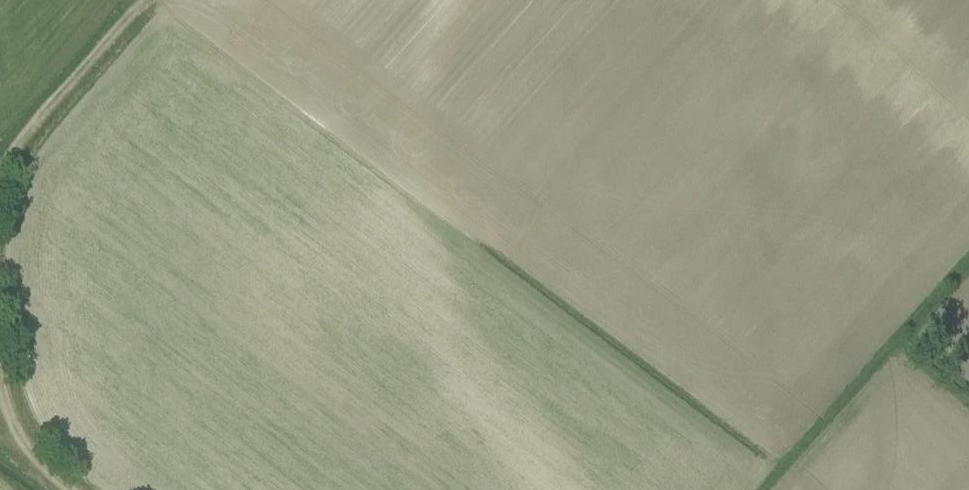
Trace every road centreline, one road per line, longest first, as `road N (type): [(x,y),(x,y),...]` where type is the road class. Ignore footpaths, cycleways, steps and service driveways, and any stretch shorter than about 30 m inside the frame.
road 1 (track): [(0,169),(143,0)]
road 2 (track): [(71,489),(15,429),(0,383)]

